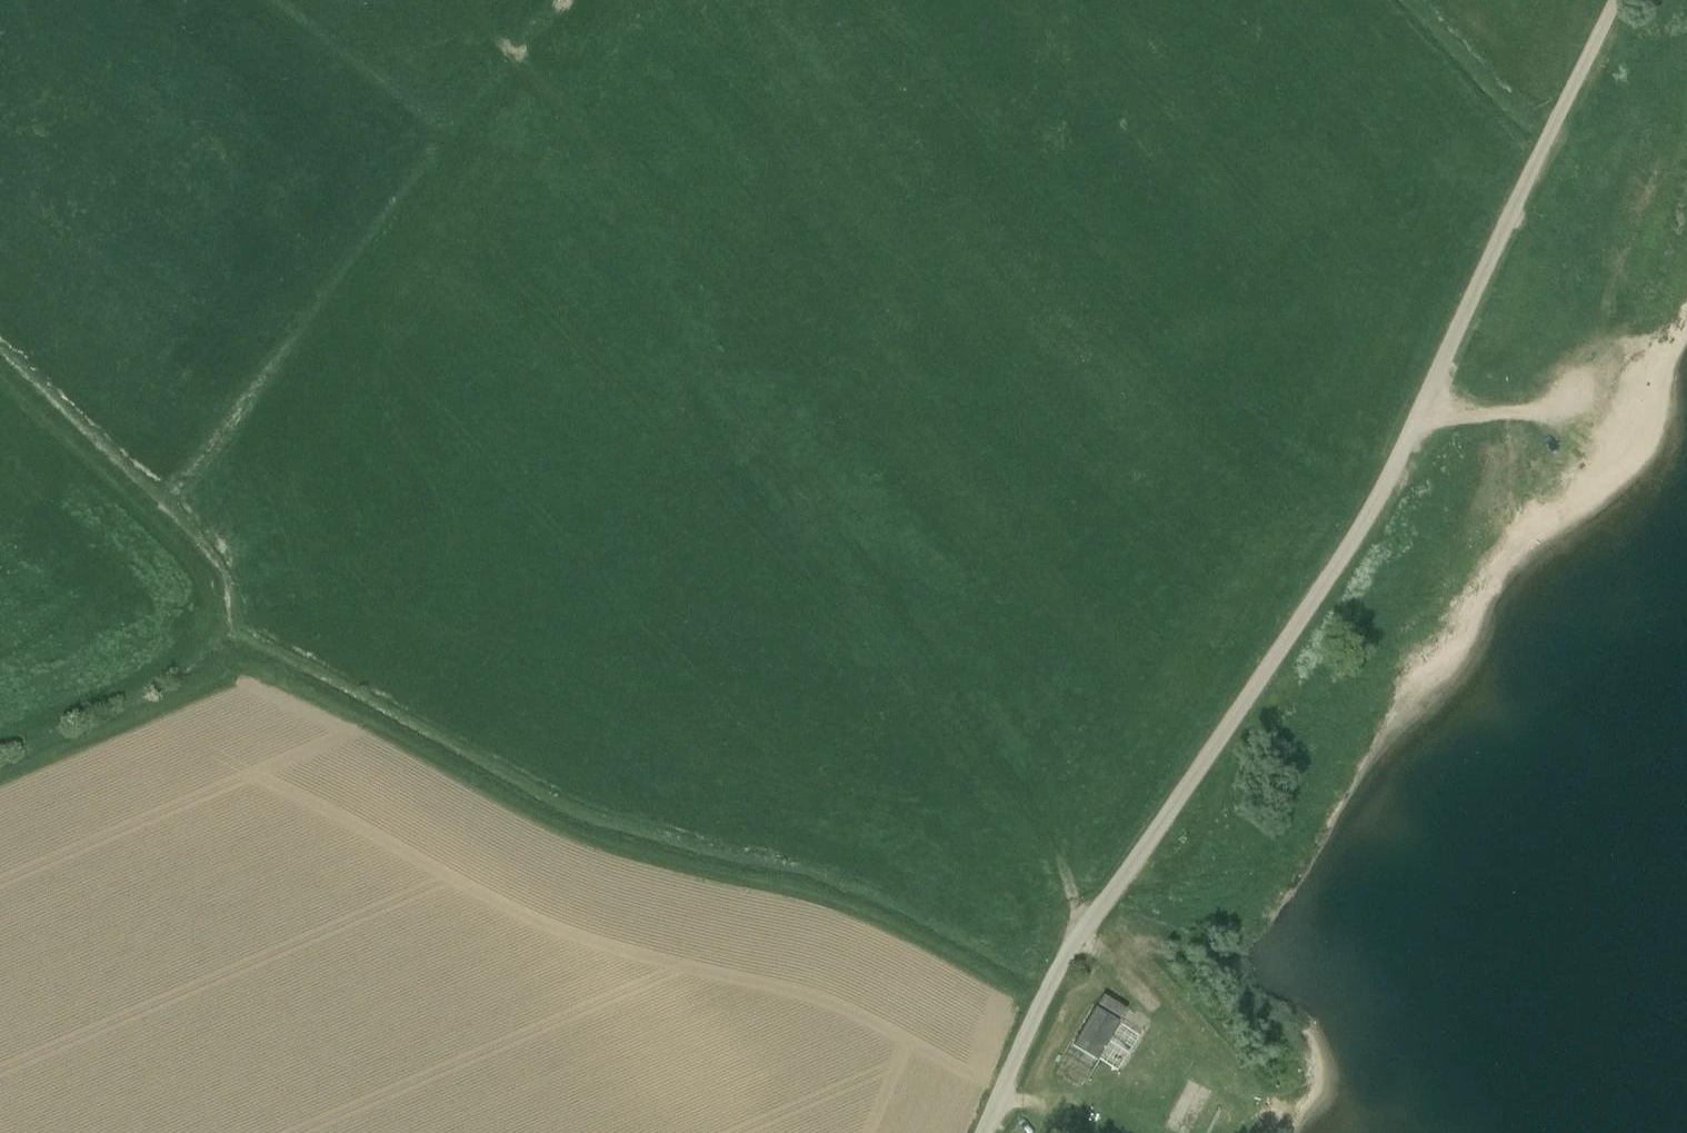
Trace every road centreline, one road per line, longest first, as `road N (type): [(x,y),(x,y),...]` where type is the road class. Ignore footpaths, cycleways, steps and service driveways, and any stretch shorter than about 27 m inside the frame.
road 1 (unclassified): [(980,1132),(1086,937),(1375,526),(1619,0)]
road 2 (track): [(1430,400),(1530,414),(1559,405),(1601,358)]

